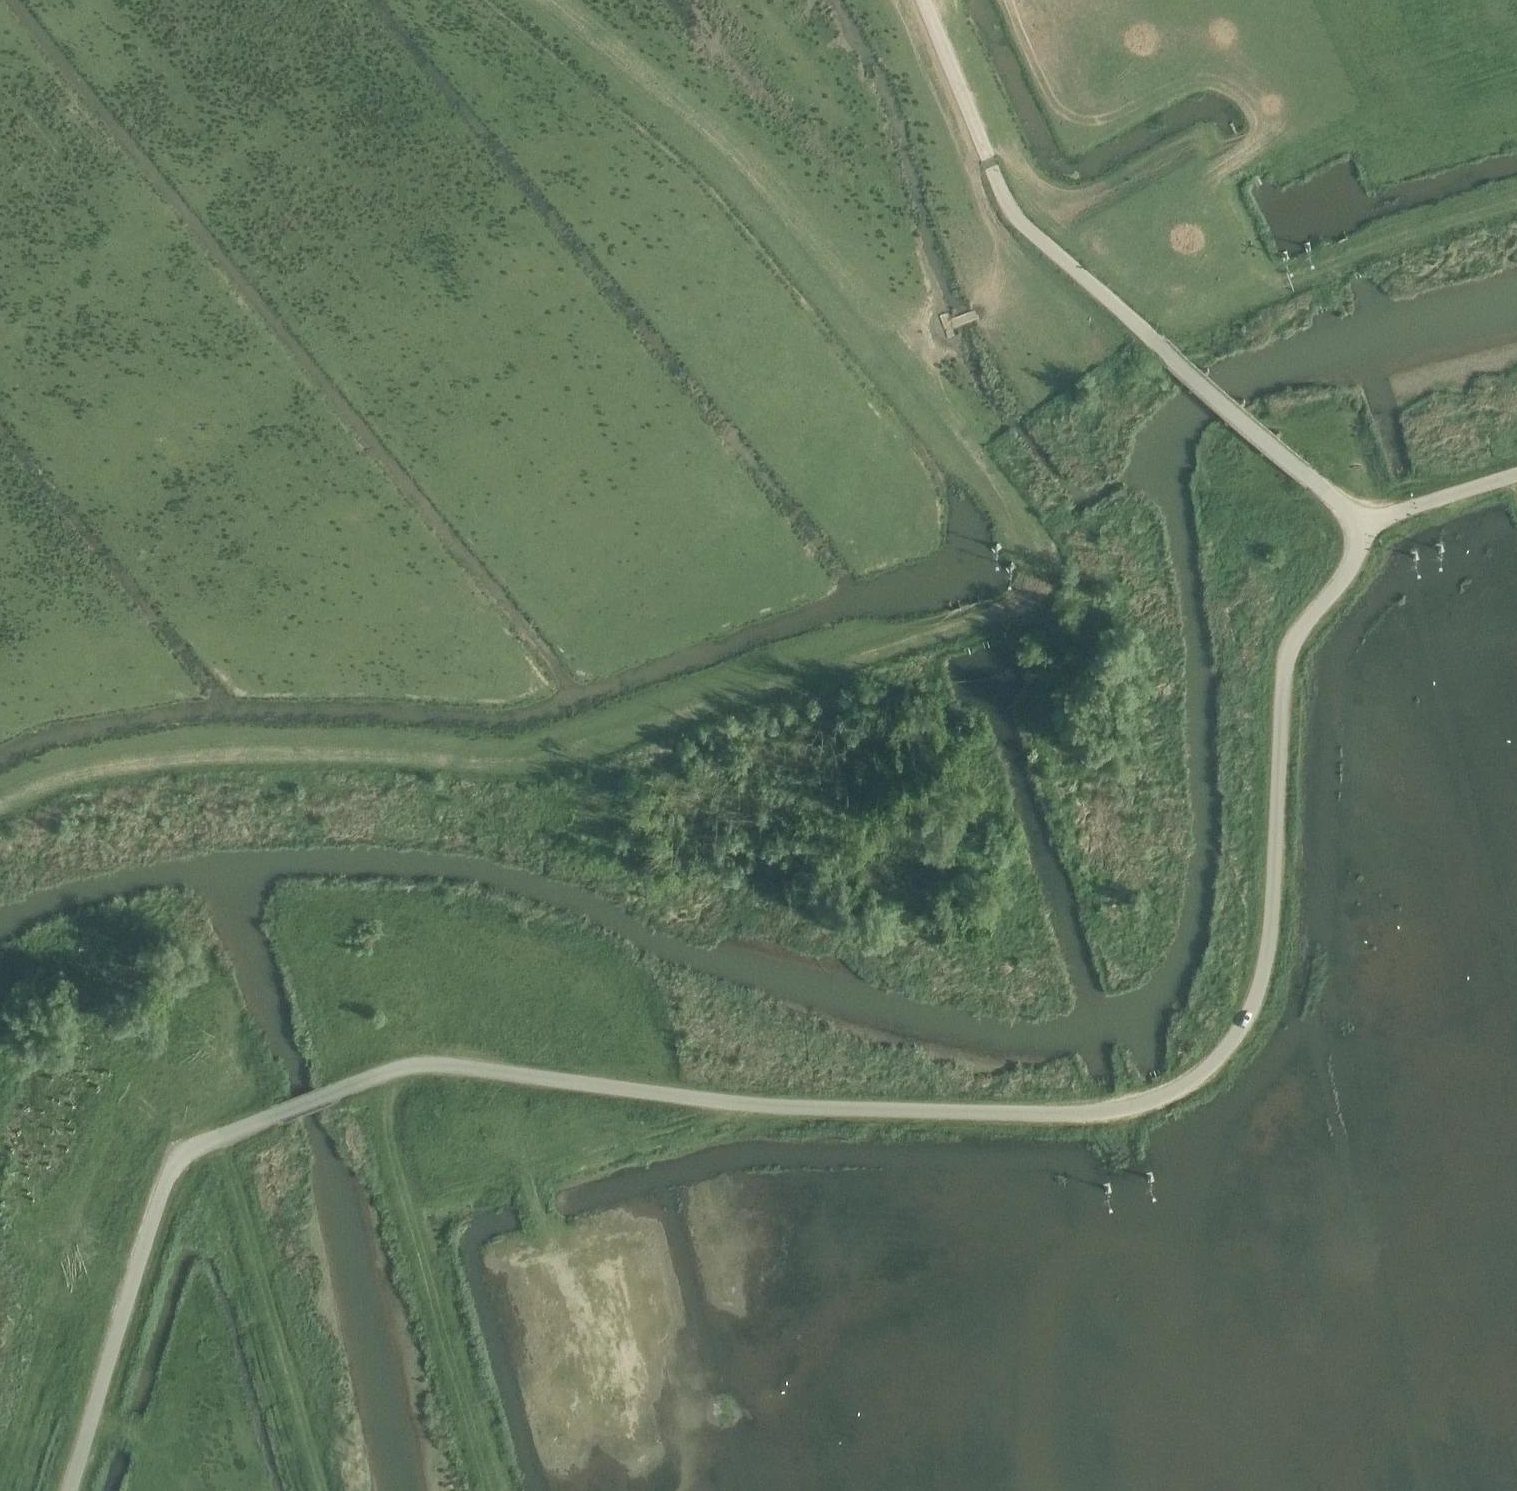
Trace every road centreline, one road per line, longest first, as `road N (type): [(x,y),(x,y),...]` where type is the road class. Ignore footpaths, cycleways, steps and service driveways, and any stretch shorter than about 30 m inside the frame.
road 1 (unclassified): [(1369,528),(1284,658),(1271,965),(1251,1015),(1219,1060),(1147,1102),(1072,1112),(782,1107),(407,1065),(283,1108),(175,1161)]
road 2 (unclassified): [(1157,342),(1015,214),(926,0)]
road 3 (unclassified): [(67,1490),(175,1161)]
road 4 (unclassified): [(1157,342),(1316,482)]

